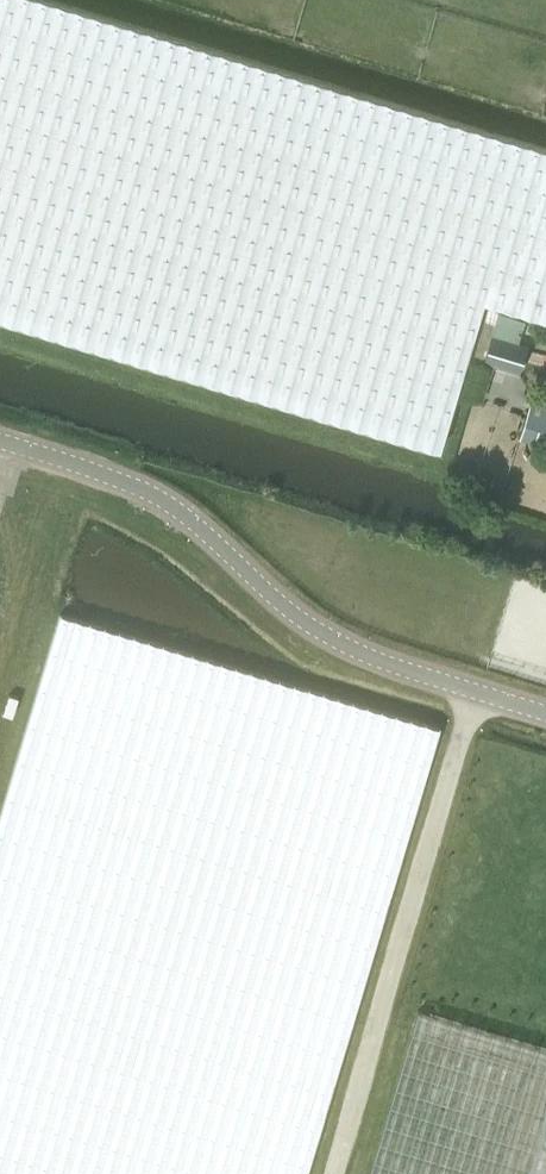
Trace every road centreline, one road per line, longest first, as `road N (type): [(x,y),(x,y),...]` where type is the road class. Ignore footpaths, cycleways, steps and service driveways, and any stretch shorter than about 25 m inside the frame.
road 1 (unclassified): [(545,713),(365,654),(307,624),(159,496),(0,440)]

